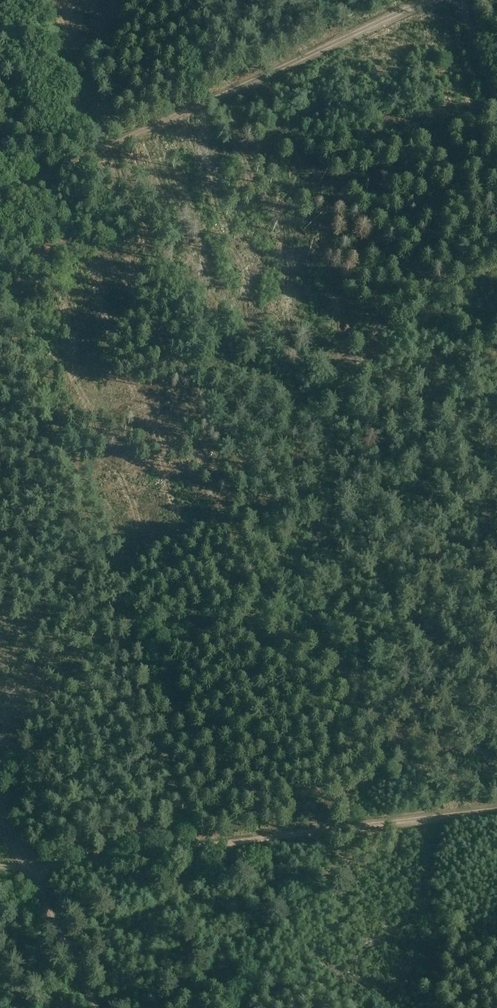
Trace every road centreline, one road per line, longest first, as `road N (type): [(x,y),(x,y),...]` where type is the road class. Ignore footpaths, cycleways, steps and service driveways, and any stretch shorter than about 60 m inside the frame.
road 1 (track): [(496,810),(29,865)]
road 2 (track): [(0,199),(423,0)]
road 3 (track): [(97,1007),(29,865)]

